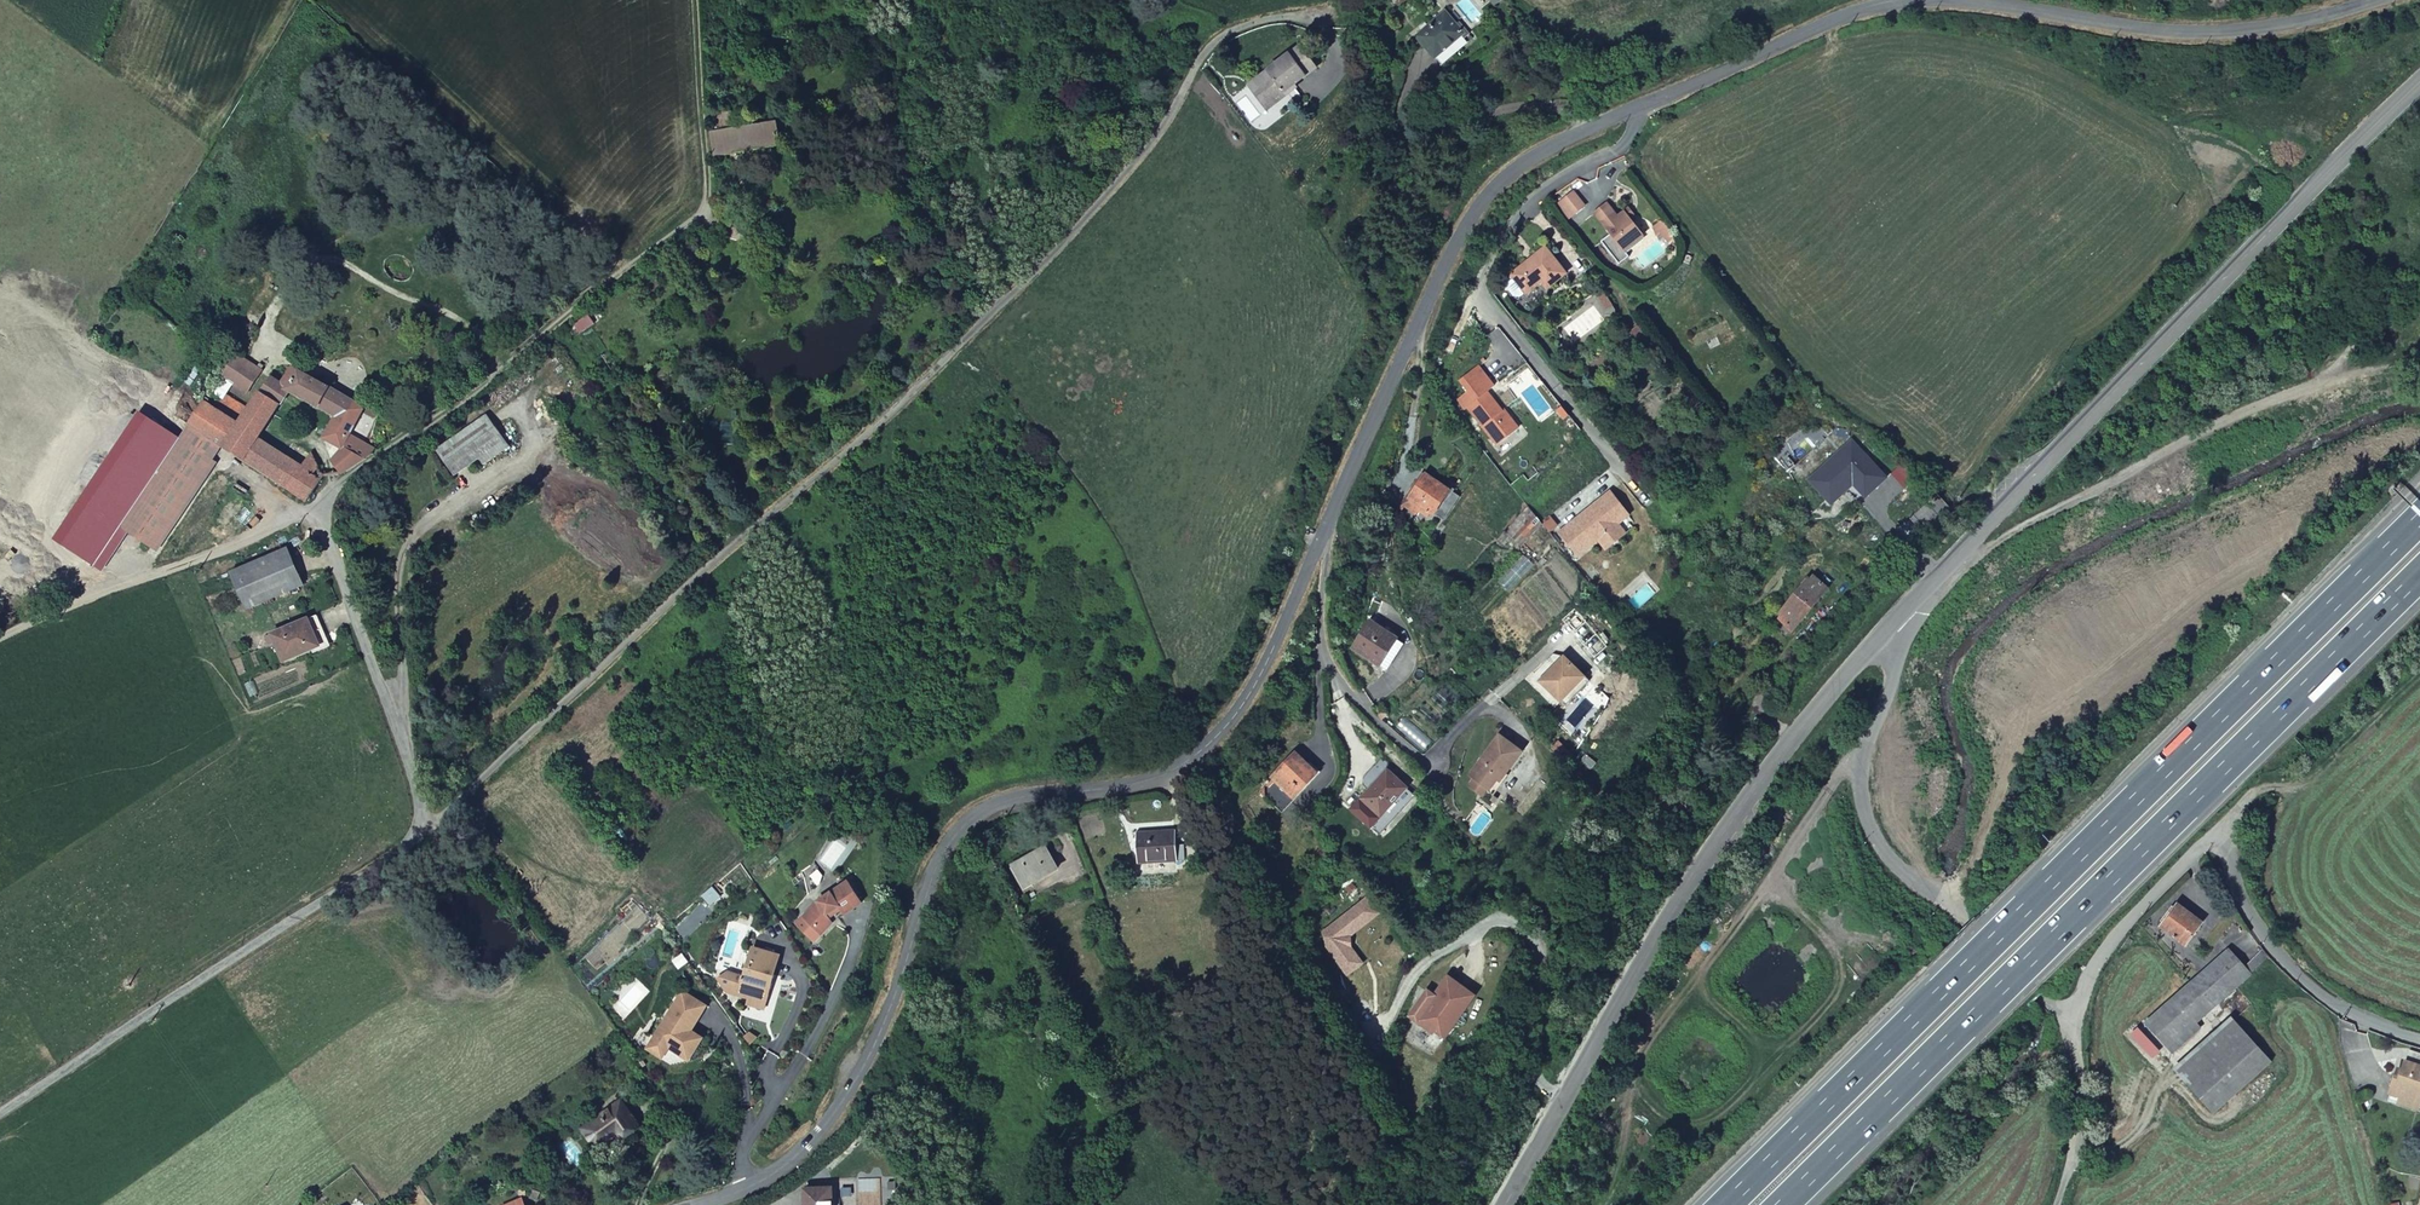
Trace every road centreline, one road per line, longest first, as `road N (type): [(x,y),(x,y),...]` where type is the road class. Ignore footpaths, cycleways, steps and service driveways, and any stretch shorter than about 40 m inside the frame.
road 1 (unclassified): [(2381,0),(2304,24),(2221,34),(2128,29),(1966,2),(1906,3),(1825,24),(1509,173),(1463,230),(1236,717),(1205,749),(1157,777),(1020,797),(971,819),(938,865),(880,1035),(832,1116),(768,1177),(699,1204)]
road 2 (track): [(406,850),(978,326),(1143,152),(1204,55),(1228,33),(1282,19),(1320,23)]
road 3 (track): [(691,0),(712,222),(318,509),(0,638)]
road 4 (trunk): [(2419,519),(1726,1204)]
road 5 (trunk): [(1784,1204),(2419,572)]
road 6 (residential): [(318,509),(412,770),(420,808),(406,850),(0,1117)]
road 7 (unclassified): [(1505,1204),(1735,815),(1892,623)]
road 8 (unclassified): [(1977,535),(2419,81)]
road 9 (track): [(1825,790),(1771,877),(1641,1047),(1636,1065),(1643,1092),(1672,1115),(1703,1119),(1835,993)]
road 10 (residential): [(2419,1039),(2317,992),(2255,926),(2228,857),(2210,841),(2106,947),(2076,1014)]
road 11 (residential): [(2419,305),(2367,331),(2320,379),(2199,431),(2013,534),(1991,541),(1977,535)]
road 12 (unclassified): [(1967,924),(1891,858),(1866,813),(1862,755),(1901,655),(1892,623)]
road 13 (residential): [(2076,1014),(2079,1107),(2056,1204)]
road 14 (unclassified): [(1892,623),(1977,535)]

